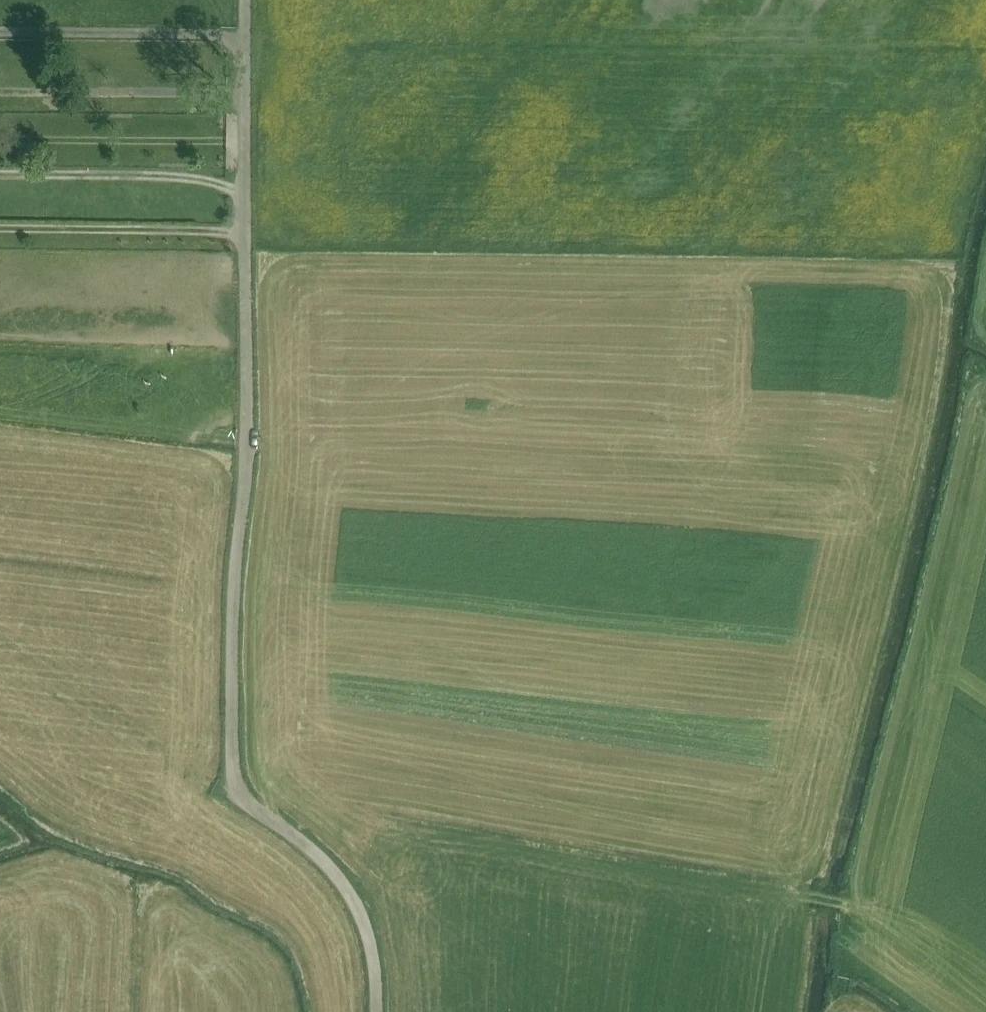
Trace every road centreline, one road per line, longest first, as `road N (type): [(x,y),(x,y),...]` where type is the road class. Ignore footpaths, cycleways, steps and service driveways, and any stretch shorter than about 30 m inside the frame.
road 1 (track): [(376,1011),(370,944),(348,891),(319,855),(251,807),(235,779),(236,558),(248,463),(242,0)]

